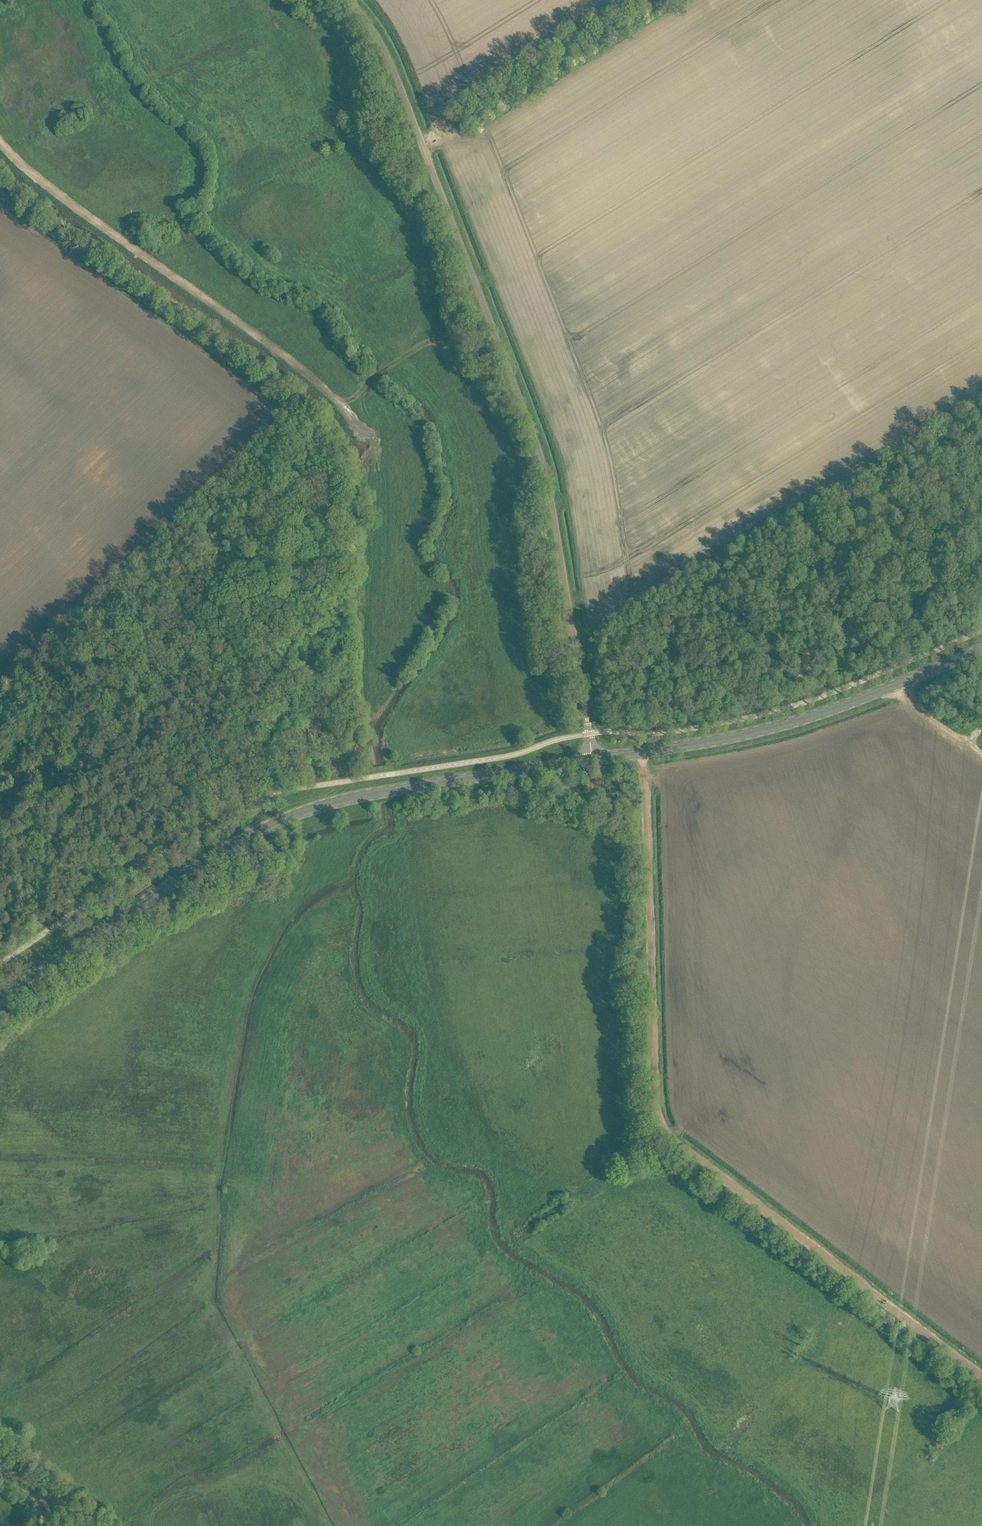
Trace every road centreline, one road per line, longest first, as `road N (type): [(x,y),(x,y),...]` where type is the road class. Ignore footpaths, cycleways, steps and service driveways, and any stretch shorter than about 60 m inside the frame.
road 1 (unclassified): [(592,760),(535,440),(394,74),(346,0)]
road 2 (track): [(642,753),(662,1125),(981,1380)]
road 3 (secondary): [(0,1001),(223,851),(292,816),(359,797),(592,760)]
road 4 (secondary): [(592,760),(790,724),(981,650)]

